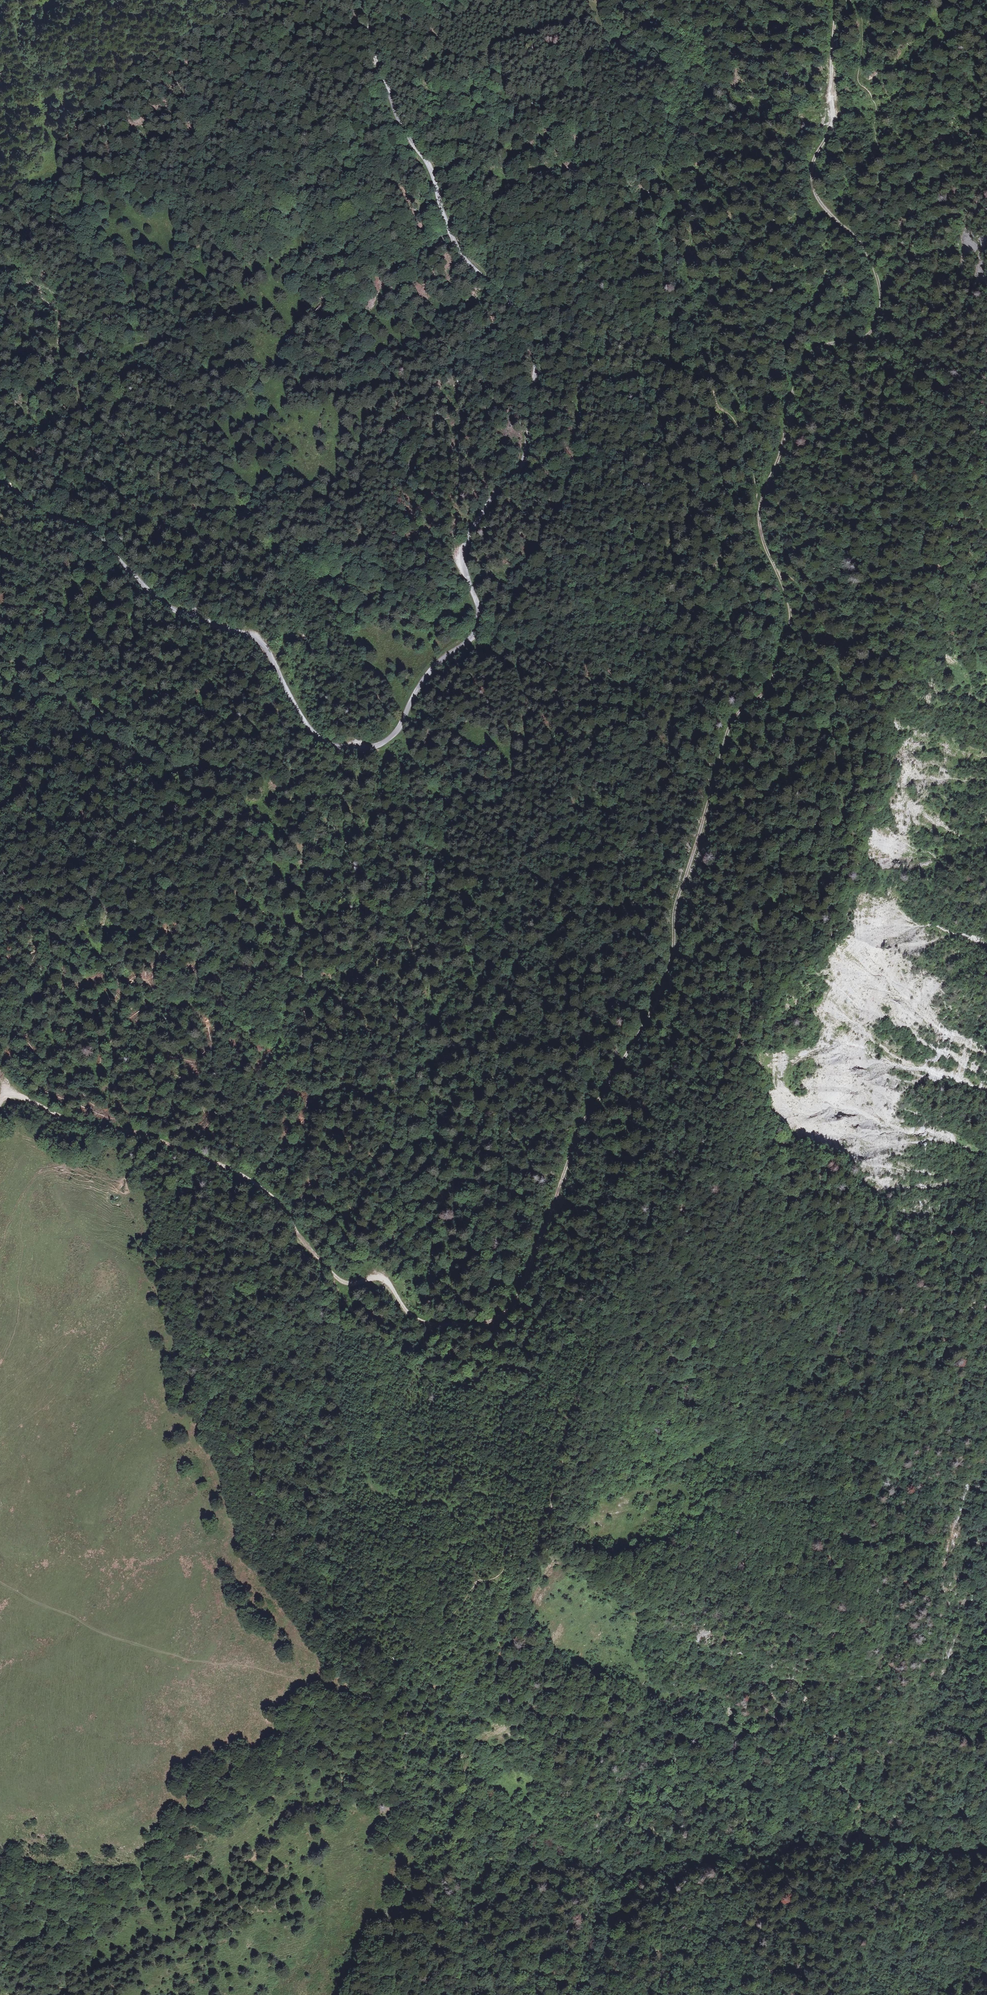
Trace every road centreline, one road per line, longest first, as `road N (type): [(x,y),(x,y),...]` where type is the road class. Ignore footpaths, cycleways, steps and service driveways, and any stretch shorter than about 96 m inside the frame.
road 1 (track): [(769,557),(789,614),(770,685),(734,717),(648,1021),(586,1118),(534,1252),(495,1319),(465,1327),(408,1316),(382,1278),(336,1278),(283,1209),(239,1174),(73,1122),(17,1093),(0,1099)]
road 2 (tertiary): [(0,485),(102,541),(173,607),(259,641),(318,733),(337,748),(373,753),(394,742),(427,675),(477,623),(464,544),(525,450),(537,329),(452,230),(379,60),(366,0)]
road 3 (track): [(836,0),(828,128),(811,172),(822,204),(865,244),(878,319),(867,336),(824,345),(804,360),(759,509),(769,557)]
road 4 (track): [(761,497),(746,438),(716,402),(714,342),(688,258),(691,229),(658,176),(644,116),(591,0)]
road 5 (track): [(858,0),(859,84),(877,105),(876,140)]

